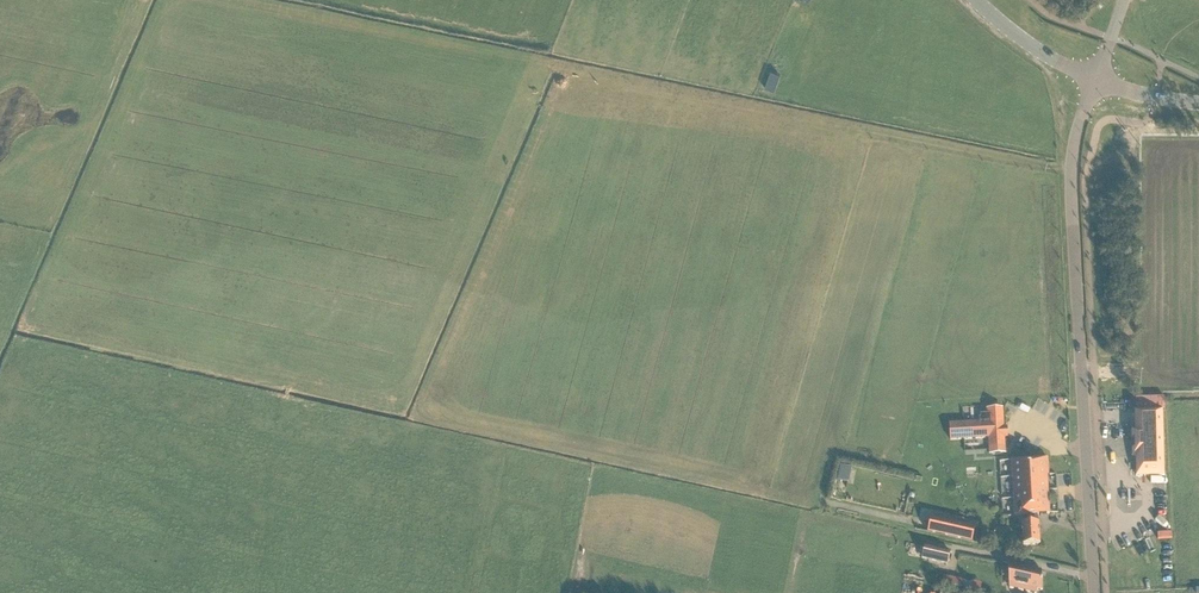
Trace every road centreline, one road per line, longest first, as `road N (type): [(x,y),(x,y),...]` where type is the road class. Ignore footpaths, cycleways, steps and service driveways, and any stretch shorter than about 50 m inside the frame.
road 1 (tertiary): [(1099,592),(1075,174),(1098,80)]
road 2 (tertiary): [(1098,80),(1018,38),(977,0)]

